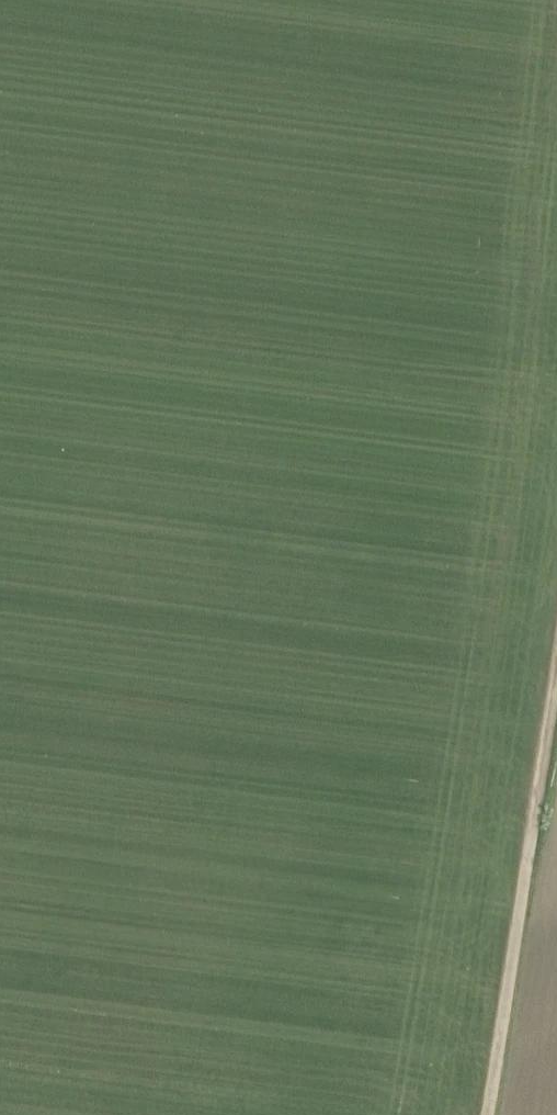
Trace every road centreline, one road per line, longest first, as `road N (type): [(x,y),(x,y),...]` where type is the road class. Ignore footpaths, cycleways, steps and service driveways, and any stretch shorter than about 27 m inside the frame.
road 1 (track): [(556,667),(489,1114)]

